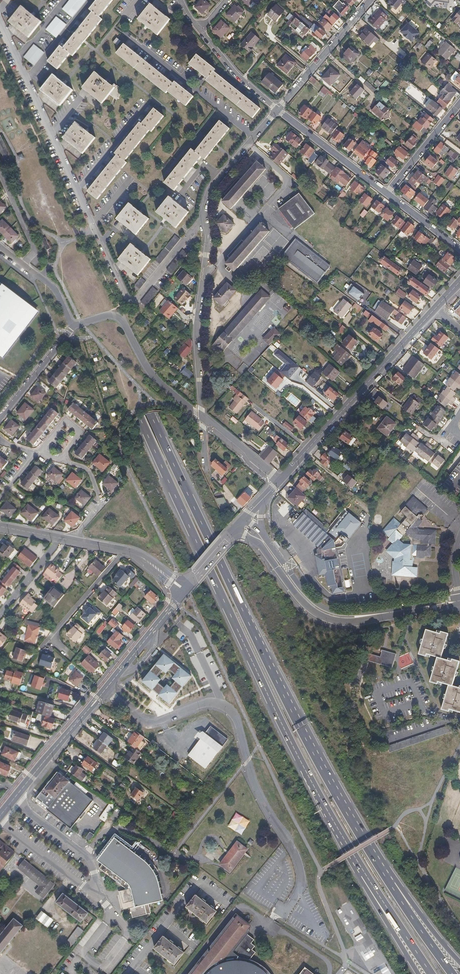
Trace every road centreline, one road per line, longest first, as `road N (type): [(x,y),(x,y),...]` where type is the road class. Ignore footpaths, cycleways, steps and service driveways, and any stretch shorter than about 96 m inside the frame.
road 1 (motorway): [(375,862),(314,756),(188,499),(0,84)]
road 2 (motorway): [(0,111),(243,646),(353,856)]
road 3 (residential): [(281,907),(287,910),(301,887),(299,869),(251,777),(232,713),(212,702),(142,721),(105,688)]
road 4 (residential): [(0,823),(100,898),(88,857),(14,798)]
road 5 (secondary): [(279,482),(433,311)]
road 6 (residential): [(204,221),(204,417)]
road 7 (residential): [(235,530),(260,544),(322,616),(345,622),(389,612)]
road 8 (residential): [(95,229),(134,302),(204,221)]
road 9 (residential): [(72,325),(120,317),(163,385),(204,417)]
road 10 (residential): [(389,612),(341,614),(316,603),(260,529)]
road 11 (residential): [(371,0),(277,110)]
road 12 (secondary): [(14,798),(105,688)]
road 13 (motorway): [(353,856),(432,973)]
road 14 (residential): [(387,193),(277,110)]
road 15 (residential): [(277,110),(210,189),(204,221)]
road 16 (motorway): [(451,973),(375,862)]
road 17 (motorway): [(353,856),(418,973)]
road 18 (motorway): [(459,961),(375,862)]
road 19 (secondary): [(105,688),(181,593)]
road 20 (residential): [(78,191),(152,97)]

